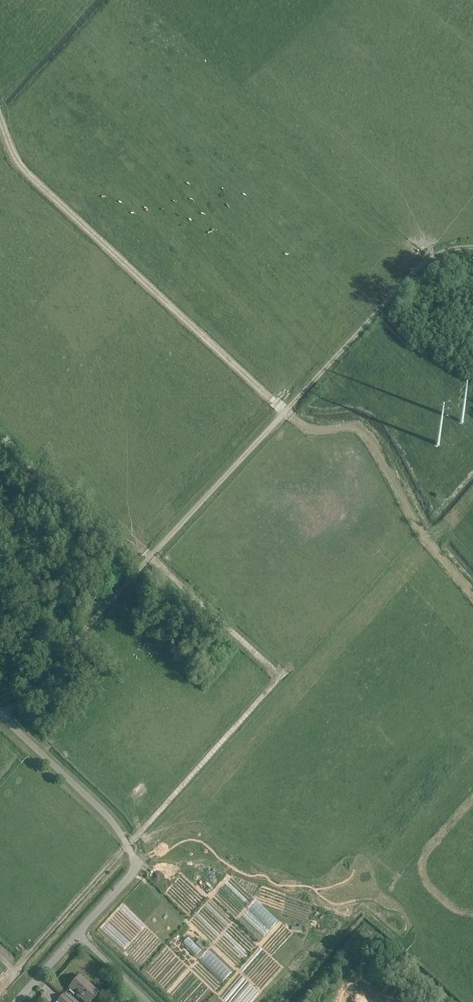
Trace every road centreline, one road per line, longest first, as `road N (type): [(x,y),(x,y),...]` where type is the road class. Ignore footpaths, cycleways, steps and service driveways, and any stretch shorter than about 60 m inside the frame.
road 1 (track): [(472,247),(448,250),(410,275),(151,557)]
road 2 (track): [(151,557),(278,676),(127,846)]
road 3 (track): [(0,117),(24,171),(275,401)]
road 4 (track): [(472,595),(428,542),(364,434),(307,426),(275,401)]
road 5 (track): [(151,557),(3,717)]
road 6 (track): [(275,401),(140,547),(151,557)]
road 7 (track): [(127,846),(0,987)]

